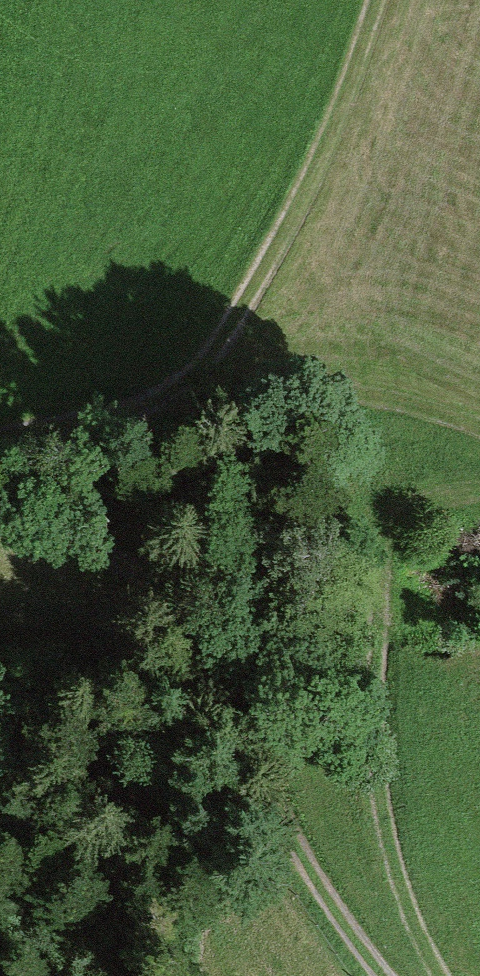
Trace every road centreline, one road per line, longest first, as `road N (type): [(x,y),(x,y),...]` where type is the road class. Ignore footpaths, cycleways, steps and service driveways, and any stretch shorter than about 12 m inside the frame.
road 1 (track): [(0,541),(158,660),(381,975)]
road 2 (track): [(447,975),(393,862),(384,801),(374,709),(382,549),(408,508),(428,496),(479,491)]
road 3 (track): [(0,448),(144,412),(245,398),(388,401),(479,425)]
road 4 (track): [(376,0),(324,144),(267,259),(205,364),(144,412)]

